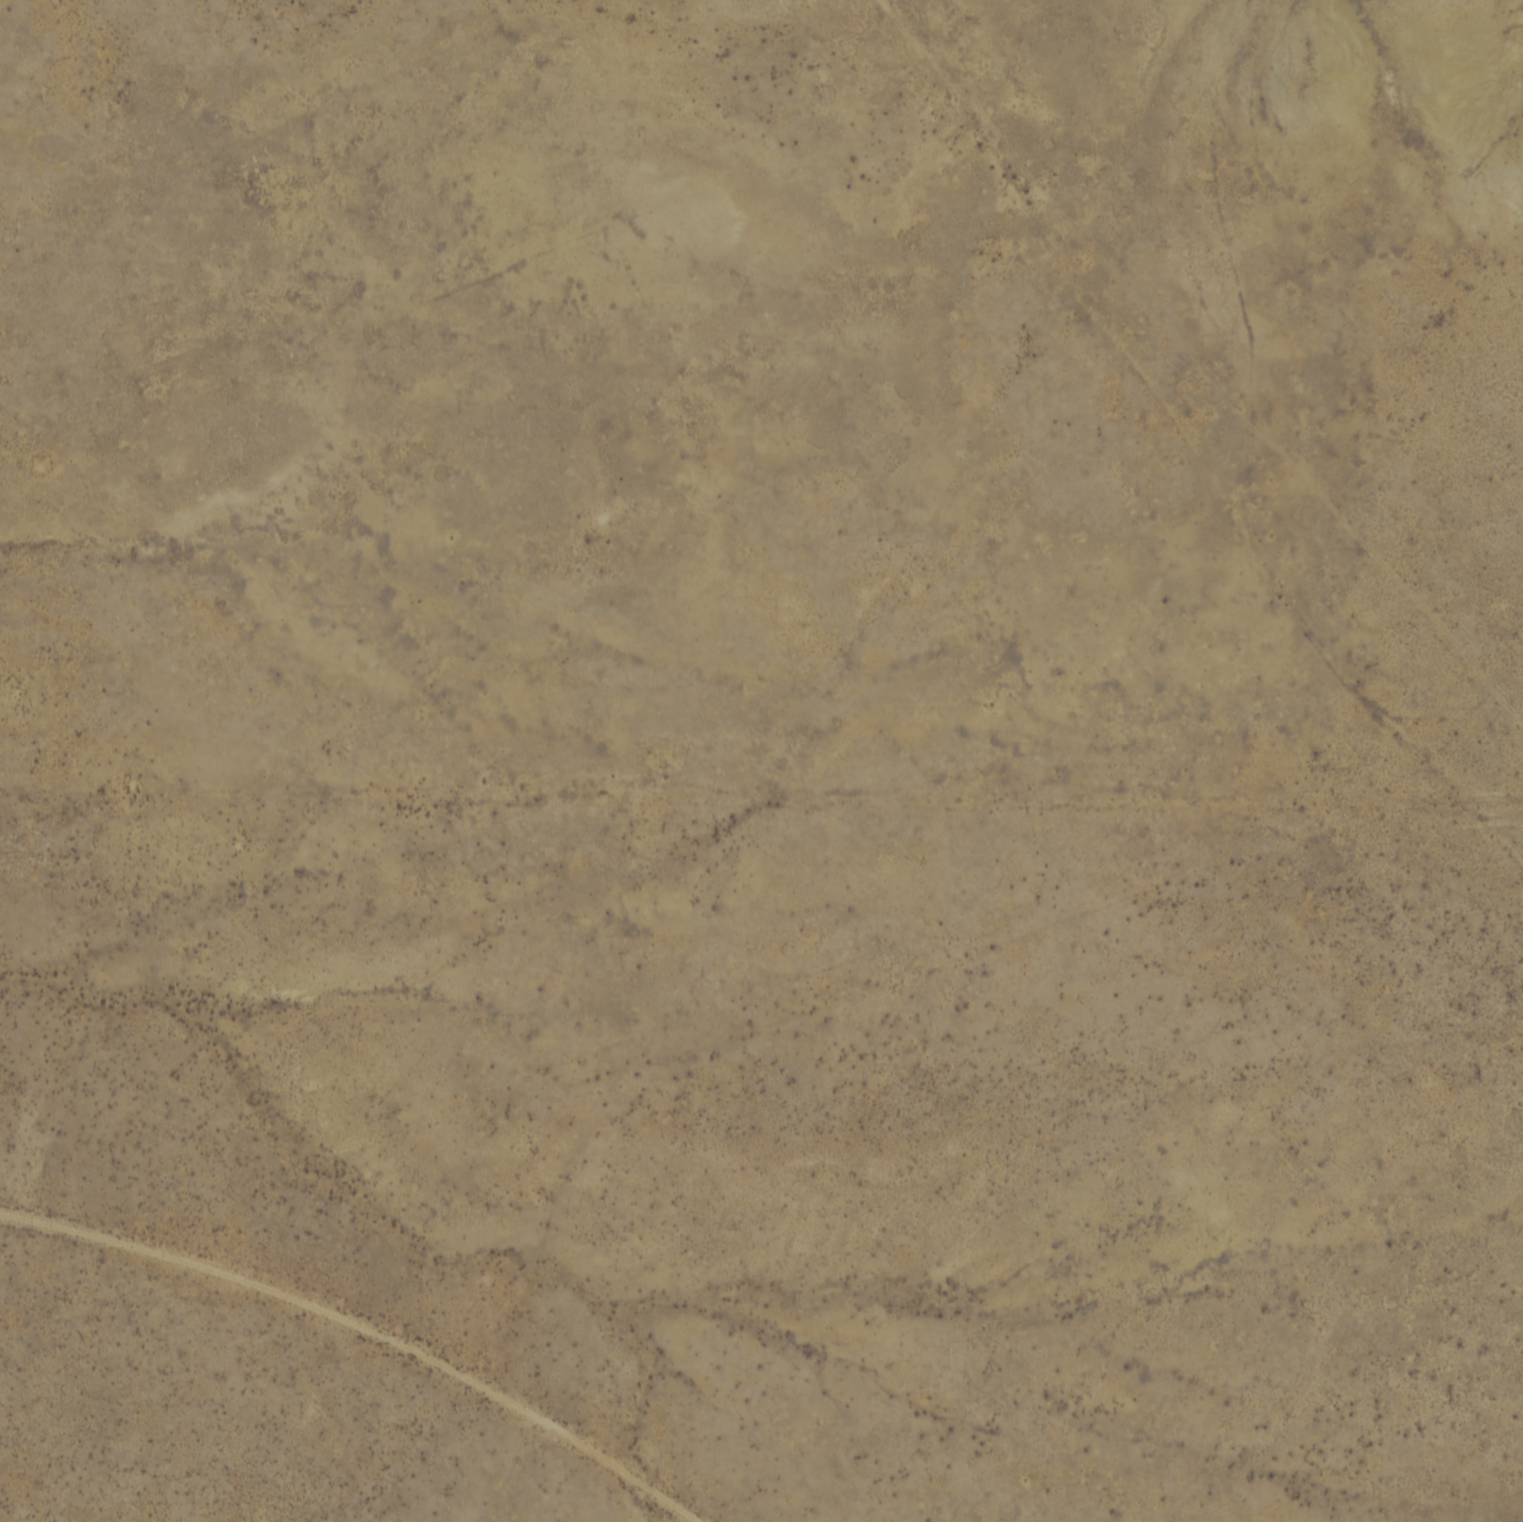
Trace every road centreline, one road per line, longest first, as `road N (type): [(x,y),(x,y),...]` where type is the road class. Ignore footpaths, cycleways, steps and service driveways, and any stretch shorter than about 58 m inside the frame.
road 1 (track): [(0,1220),(227,1265),(460,1373),(706,1521)]

